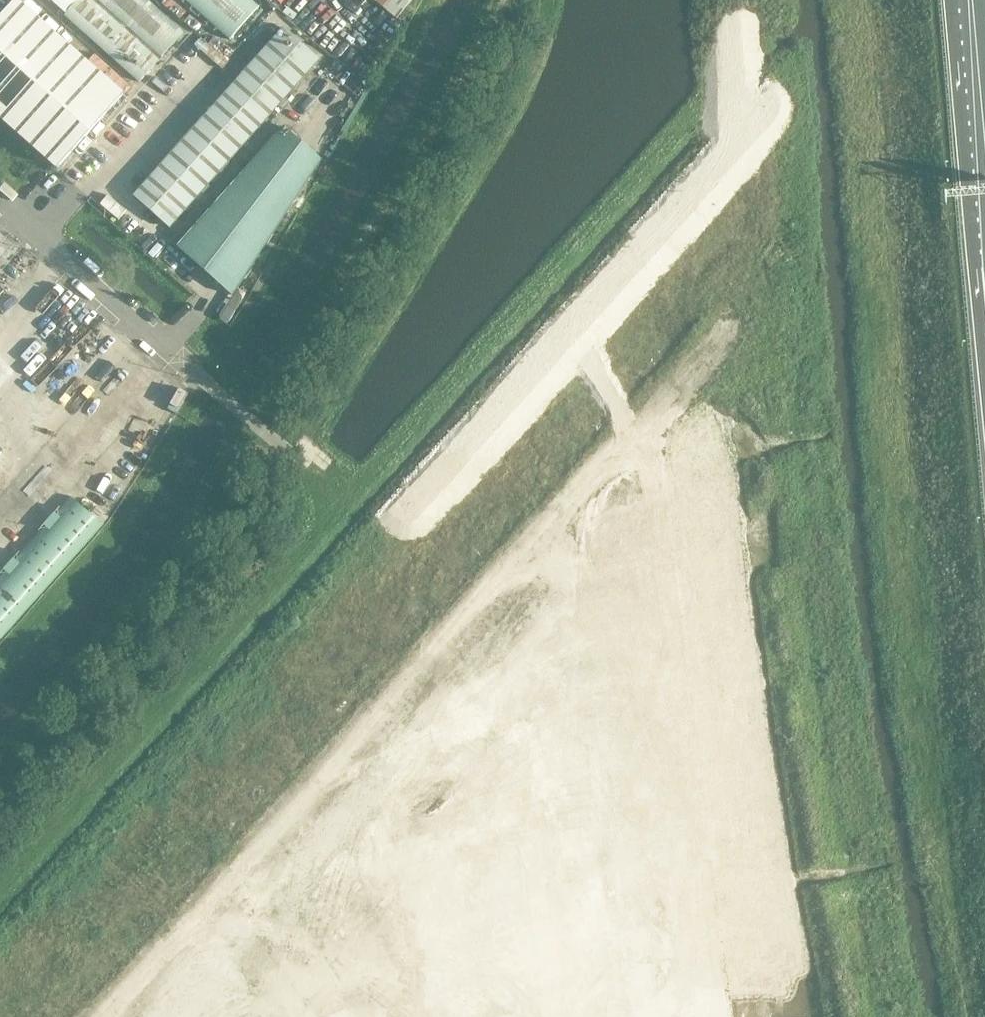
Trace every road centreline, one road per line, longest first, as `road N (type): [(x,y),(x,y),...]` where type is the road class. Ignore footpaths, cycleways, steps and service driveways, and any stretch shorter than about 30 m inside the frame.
road 1 (unclassified): [(187,376),(0,199)]

